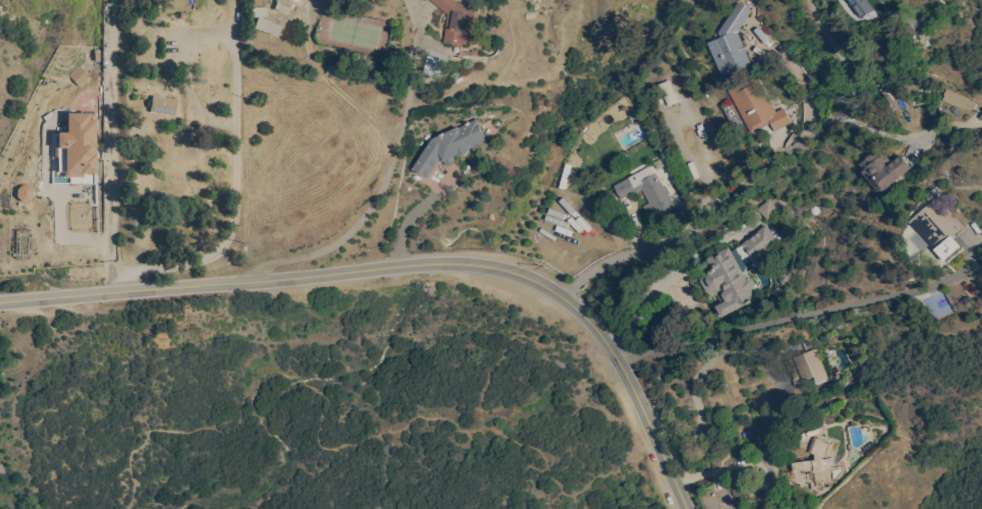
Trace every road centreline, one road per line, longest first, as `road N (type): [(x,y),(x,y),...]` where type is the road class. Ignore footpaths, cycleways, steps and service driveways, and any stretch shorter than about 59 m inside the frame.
road 1 (tertiary): [(685,508),(604,342),(561,297),(507,271),(424,265),(0,304)]

